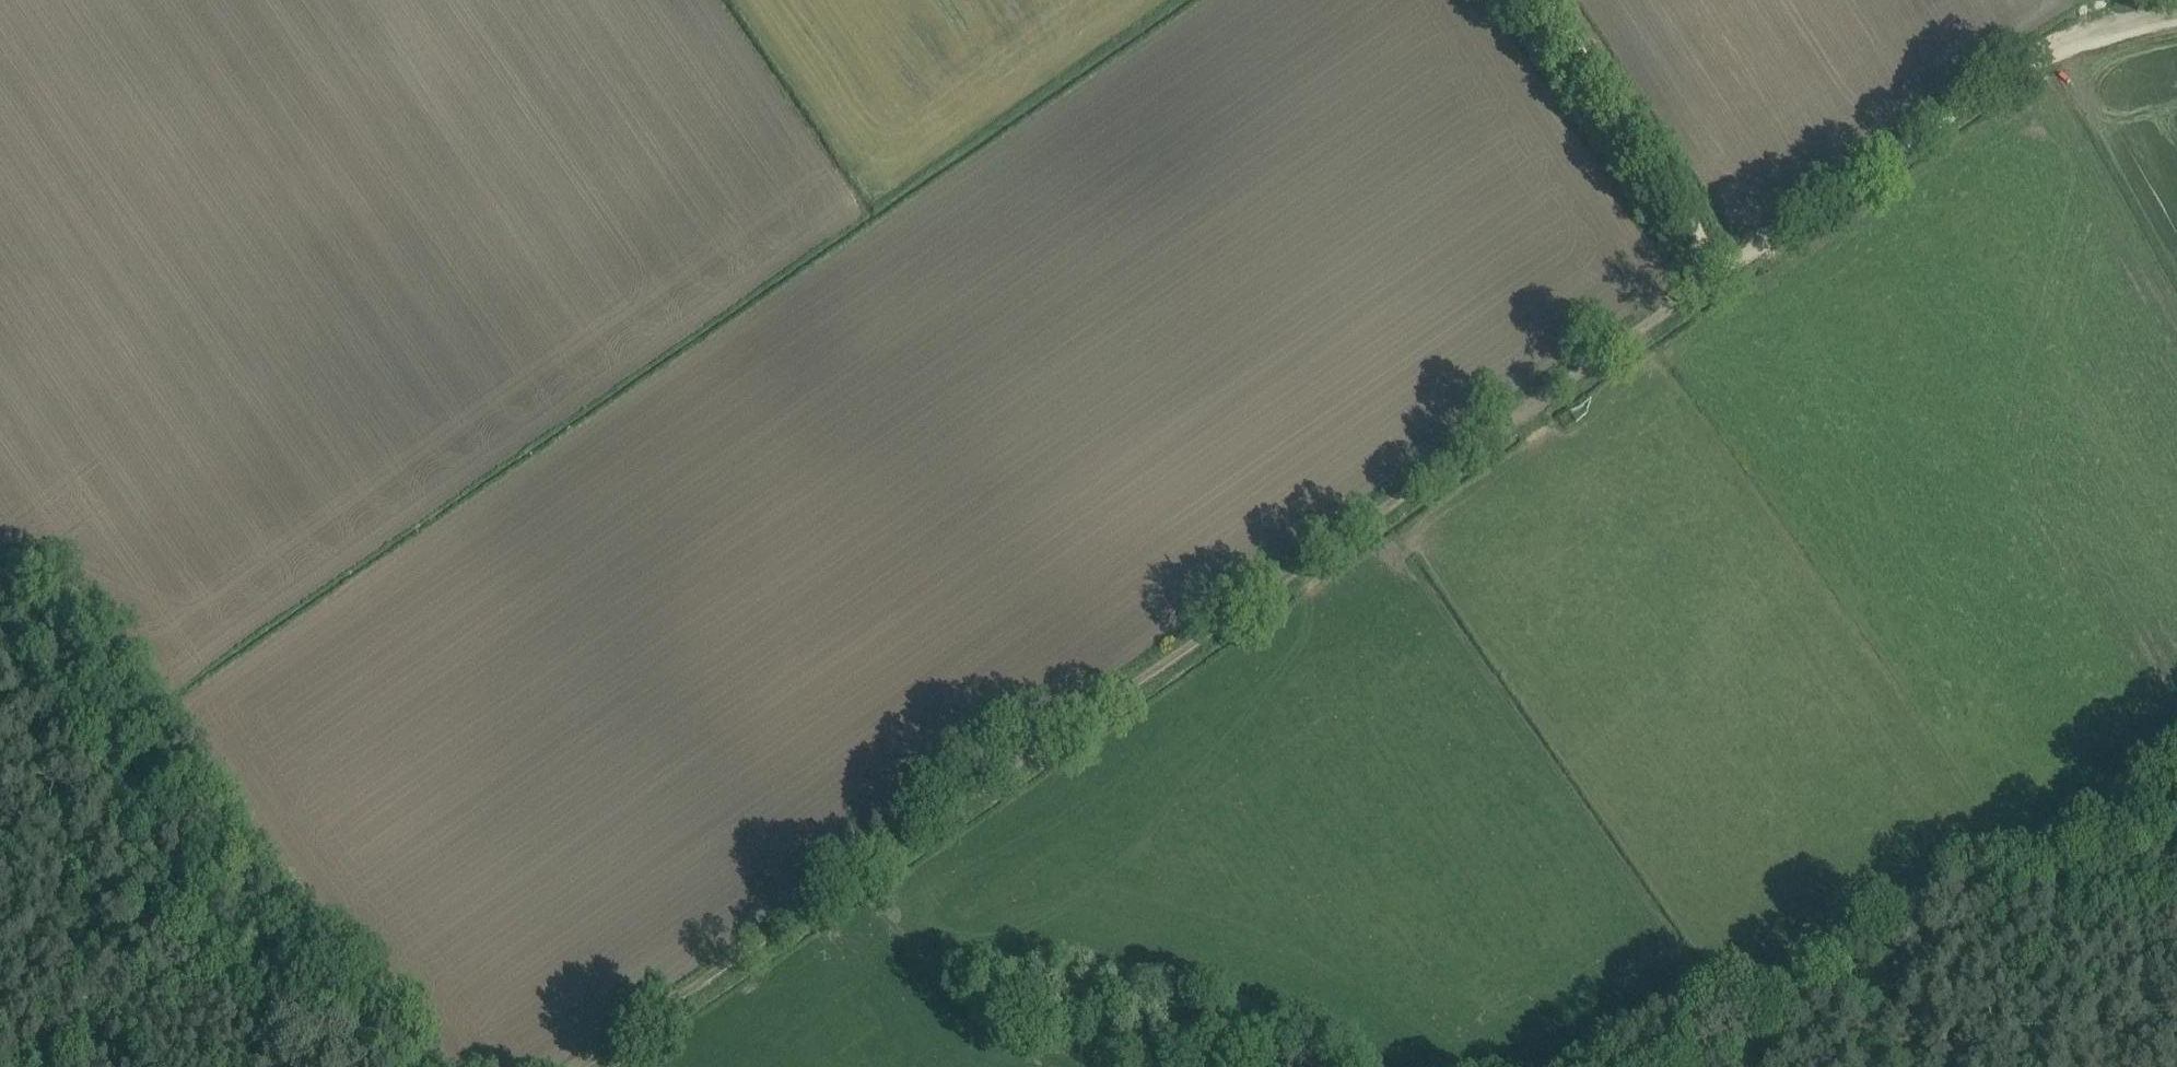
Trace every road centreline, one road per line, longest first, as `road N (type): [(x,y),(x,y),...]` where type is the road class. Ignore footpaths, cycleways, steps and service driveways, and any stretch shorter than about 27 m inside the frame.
road 1 (track): [(582,1066),(1732,269)]
road 2 (track): [(2176,23),(2040,59),(2004,78),(1732,269)]

